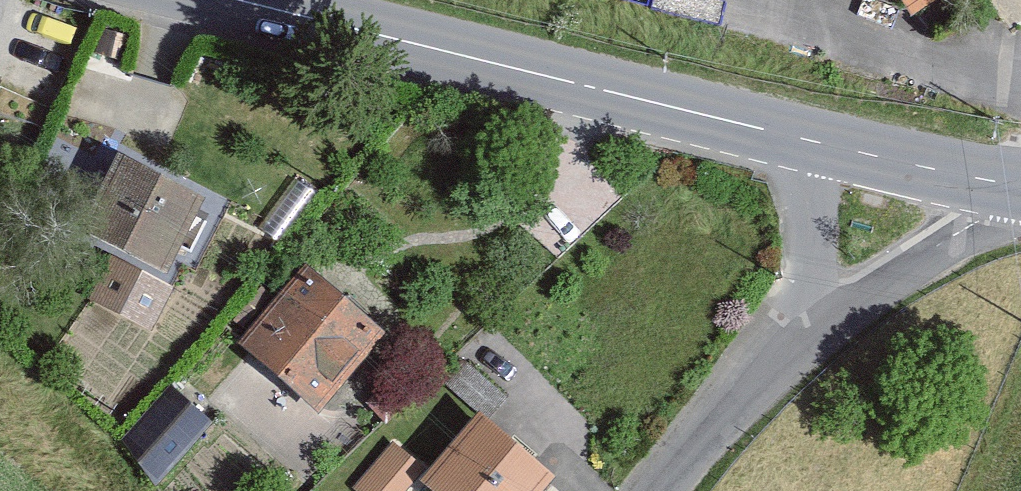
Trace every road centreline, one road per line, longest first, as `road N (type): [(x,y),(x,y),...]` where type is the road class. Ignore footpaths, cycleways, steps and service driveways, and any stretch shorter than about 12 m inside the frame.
road 1 (tertiary): [(785,133),(302,0)]
road 2 (unclassified): [(1020,207),(792,328)]
road 3 (tertiary): [(1020,190),(785,133)]
road 4 (unclassified): [(792,328),(648,490)]
road 5 (unclassified): [(792,328),(807,234),(785,133)]

